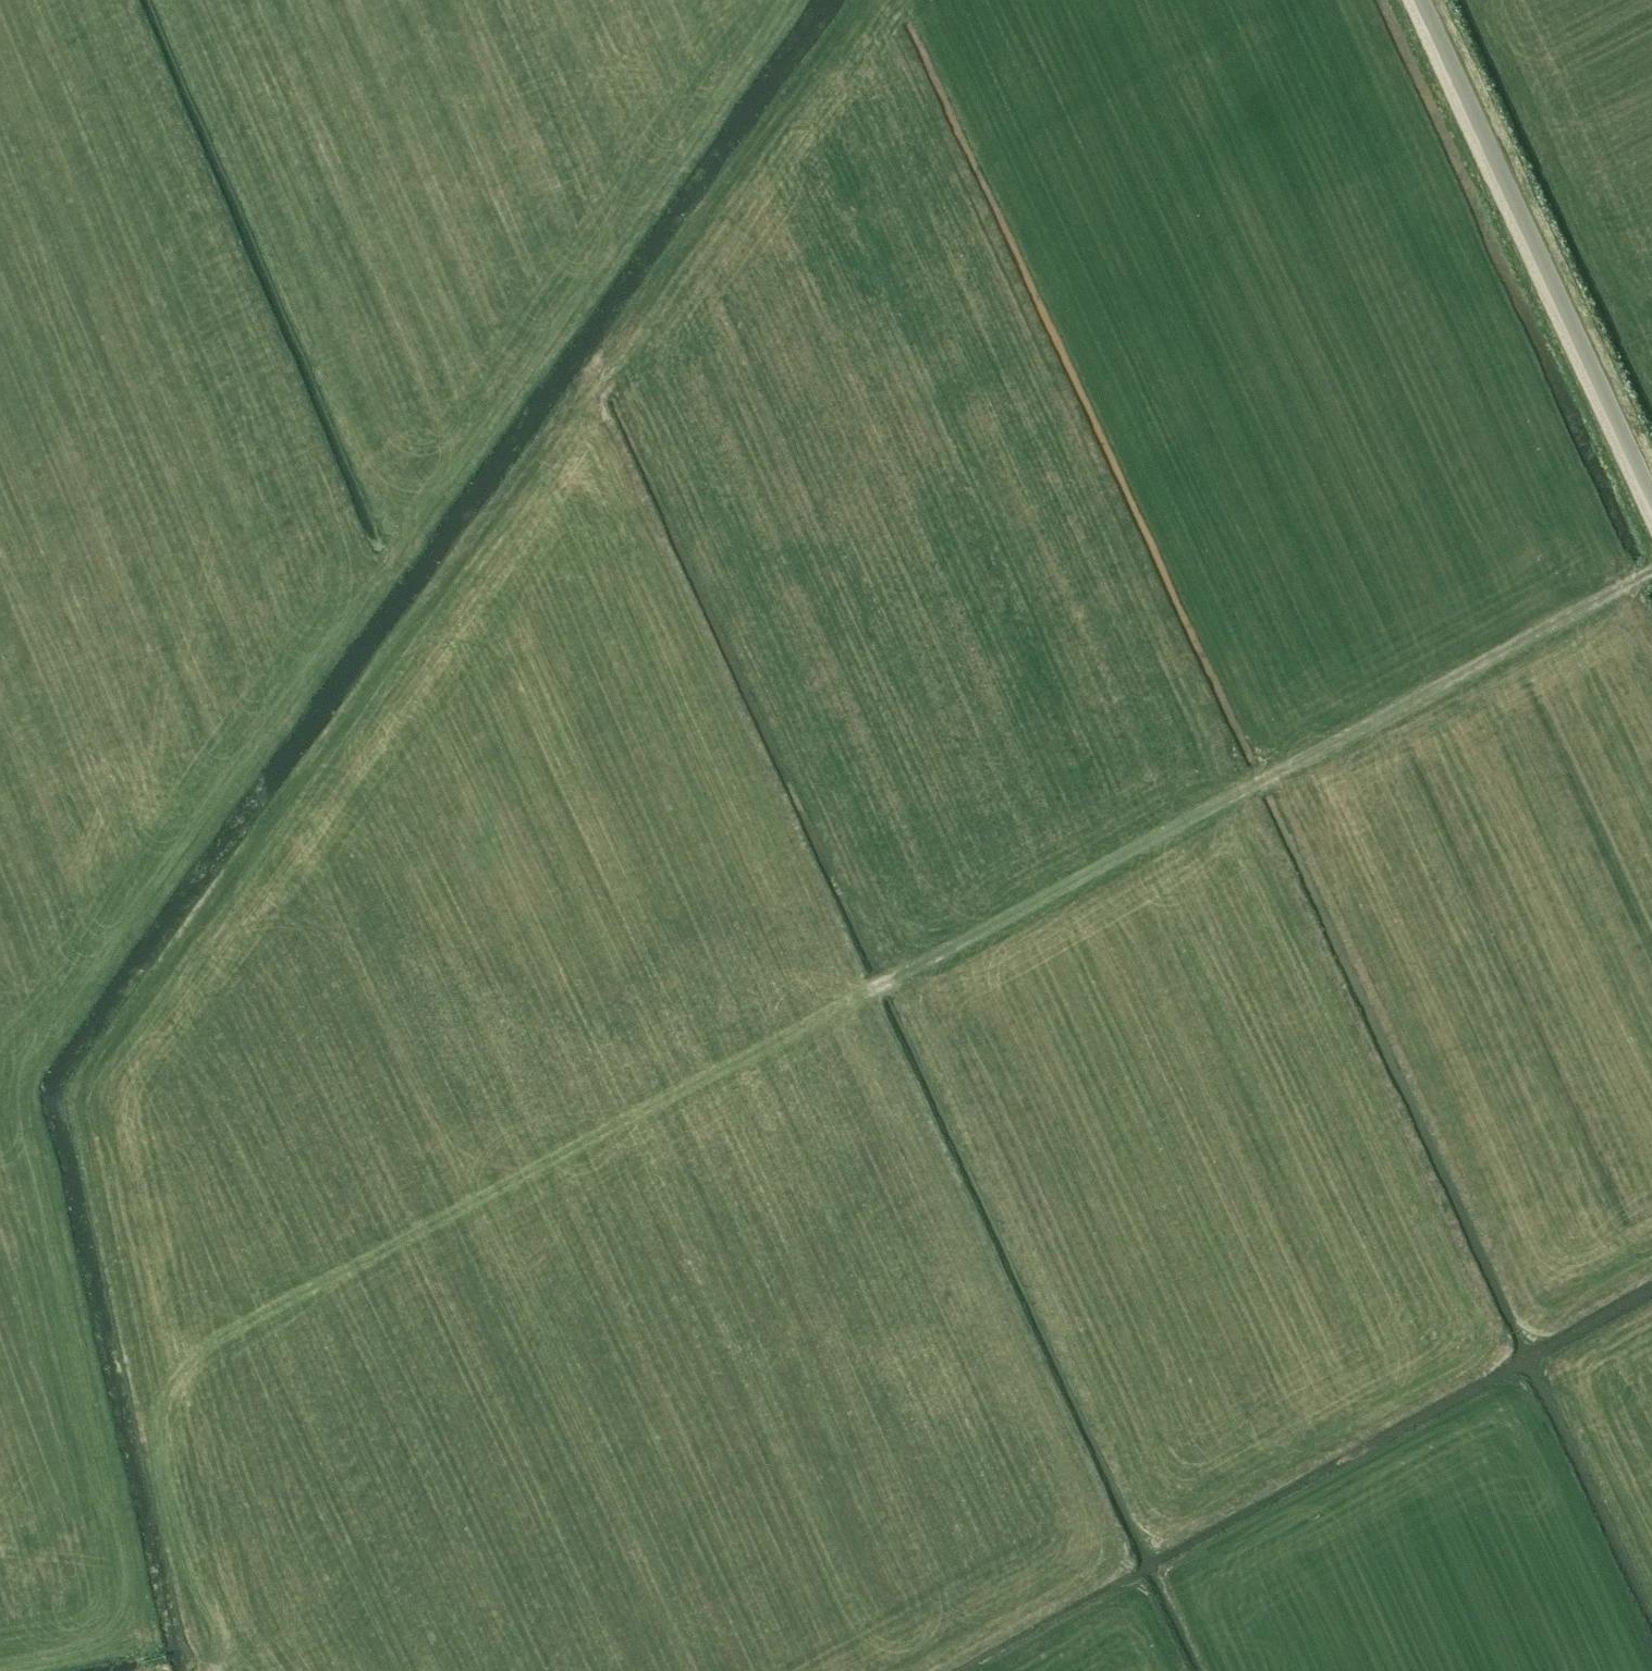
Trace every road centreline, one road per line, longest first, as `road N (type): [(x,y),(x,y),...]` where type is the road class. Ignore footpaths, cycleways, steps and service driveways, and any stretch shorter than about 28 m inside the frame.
road 1 (unclassified): [(1651,502),(1502,194),(1418,0)]

